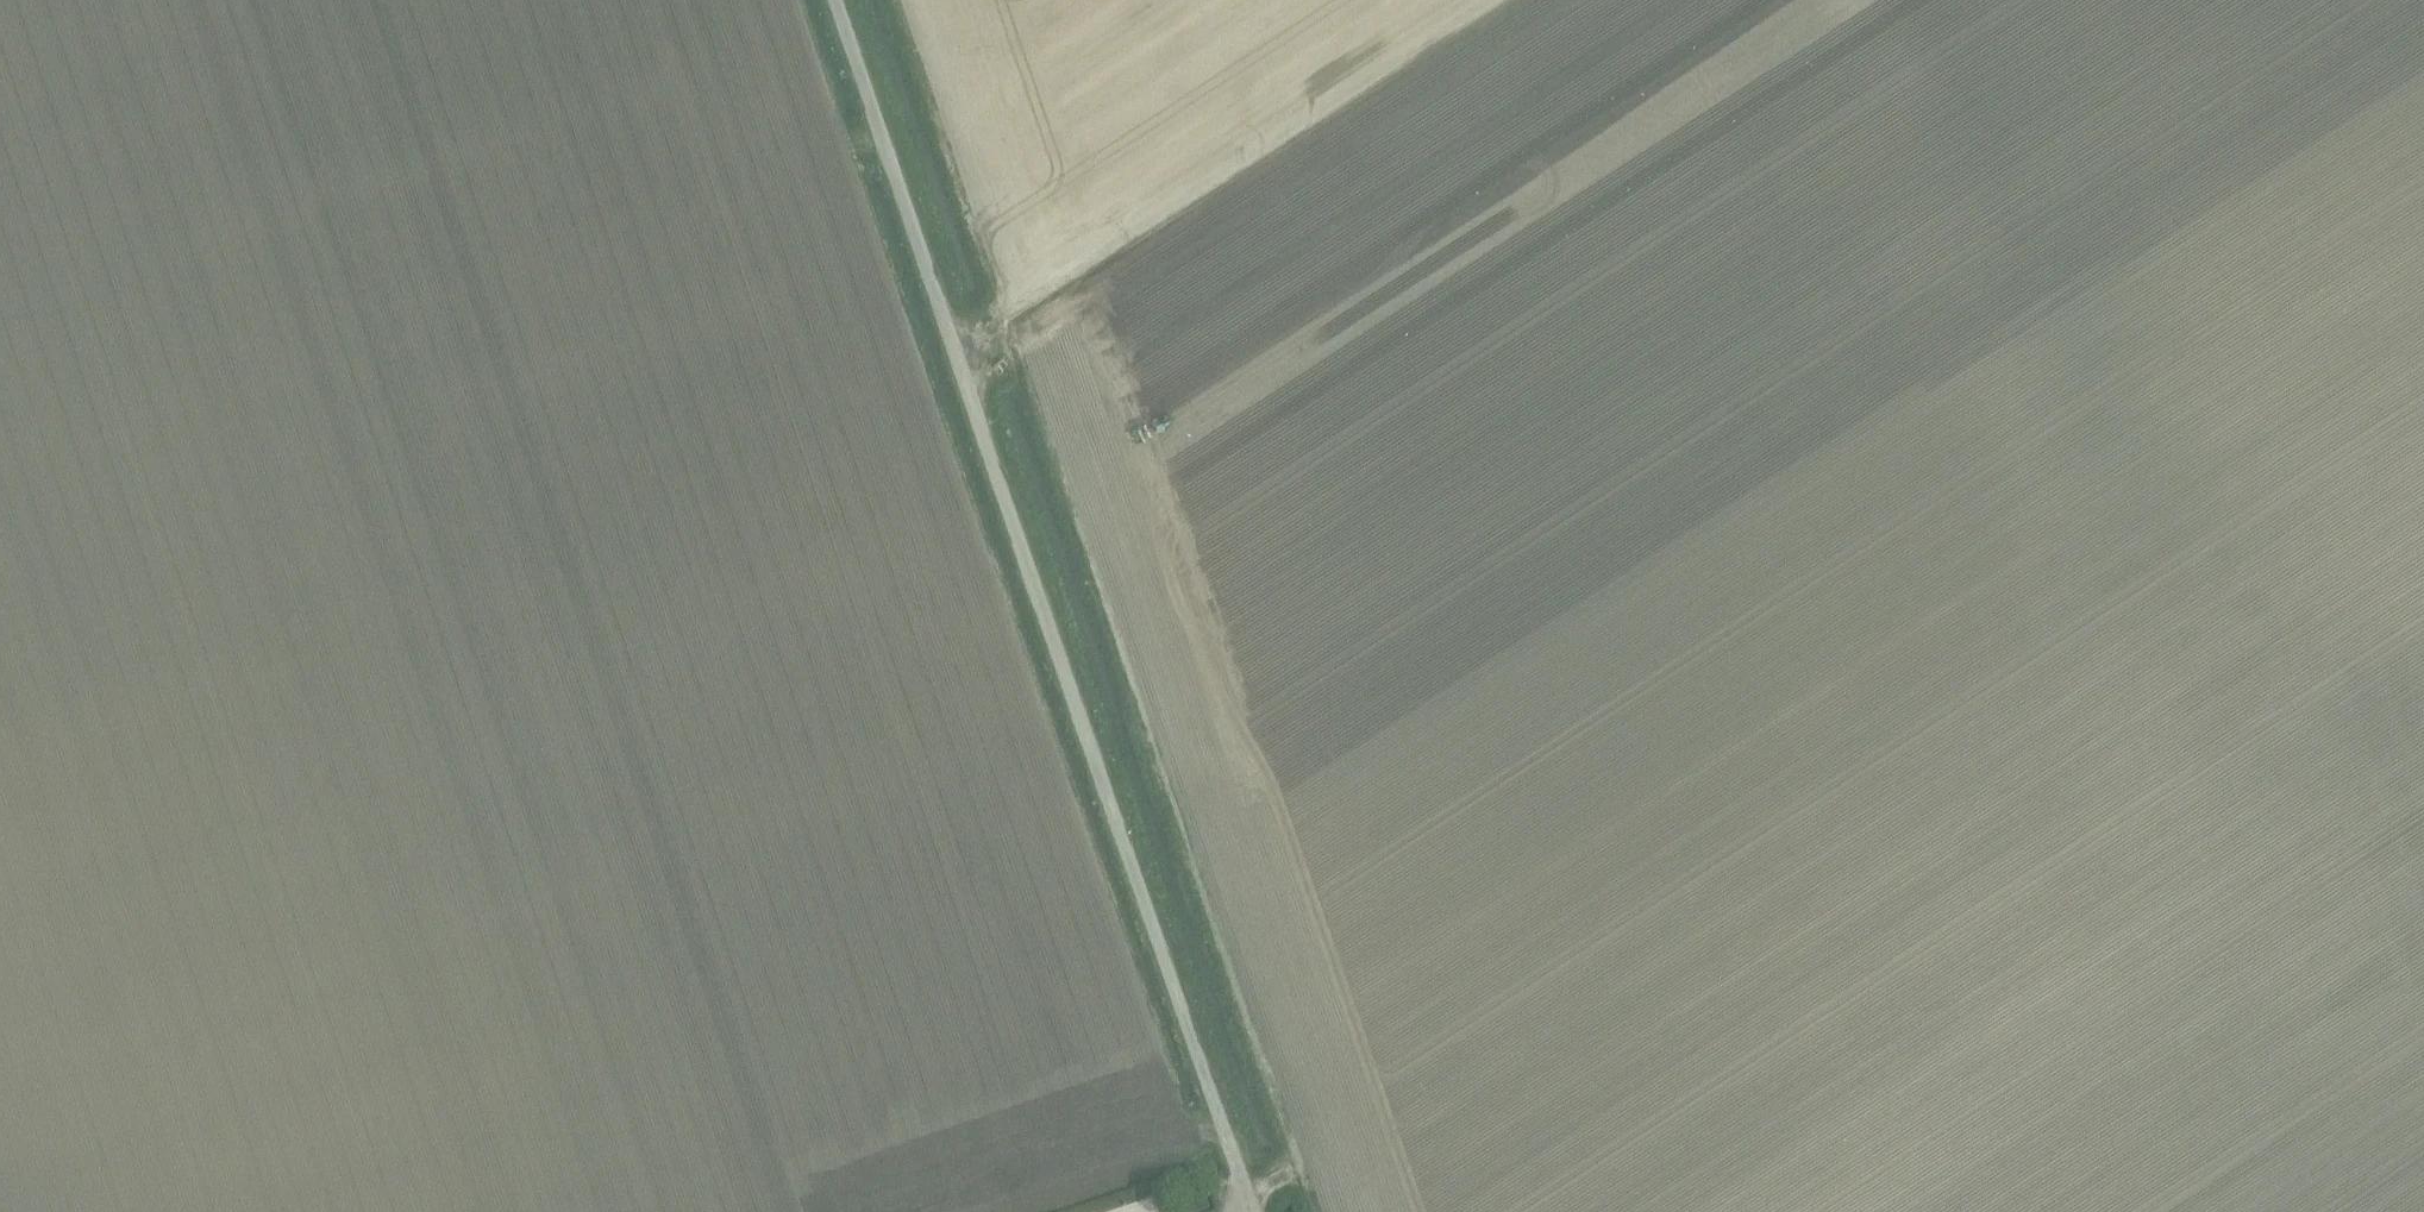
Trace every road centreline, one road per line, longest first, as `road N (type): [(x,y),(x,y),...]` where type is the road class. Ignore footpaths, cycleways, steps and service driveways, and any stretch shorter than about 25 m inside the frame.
road 1 (unclassified): [(1253,1211),(836,0)]

